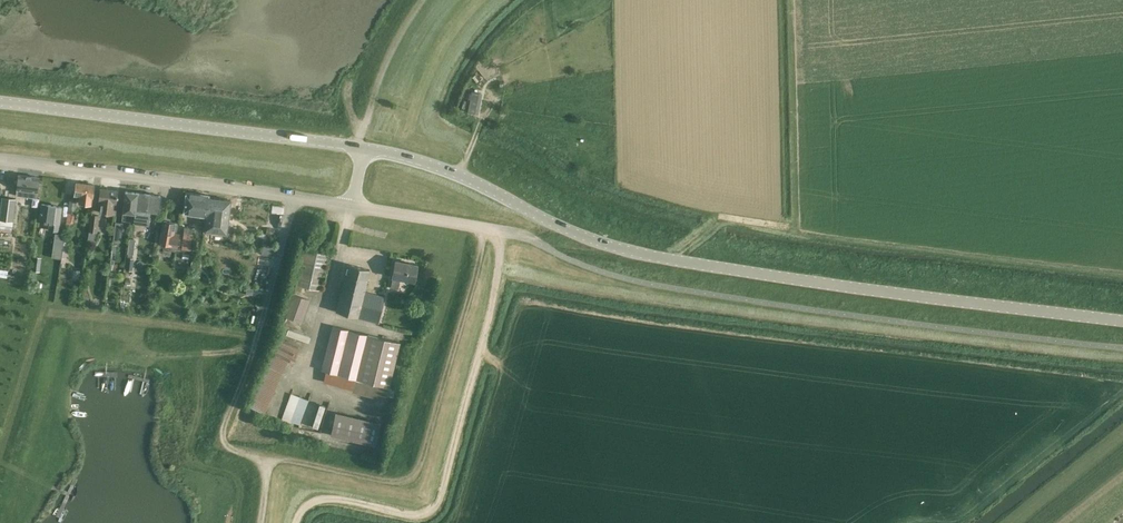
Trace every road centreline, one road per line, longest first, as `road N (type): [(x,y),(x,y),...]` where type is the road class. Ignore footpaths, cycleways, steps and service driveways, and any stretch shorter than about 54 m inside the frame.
road 1 (secondary): [(368,153),(444,174),(603,244),(1122,320)]
road 2 (secondary): [(0,101),(368,153)]
road 3 (residential): [(0,159),(350,208)]
road 4 (track): [(368,153),(405,119),(440,54),(485,0)]
road 5 (residential): [(350,208),(521,235)]

